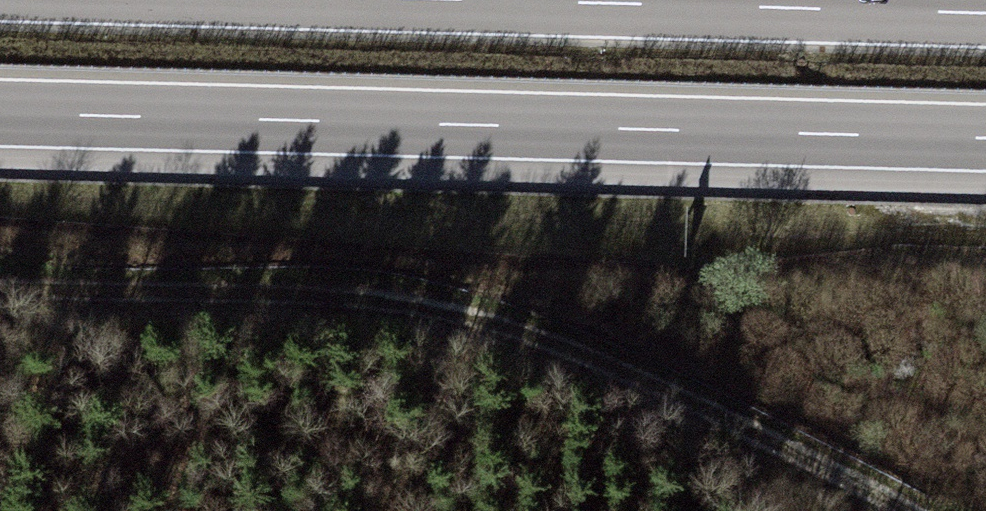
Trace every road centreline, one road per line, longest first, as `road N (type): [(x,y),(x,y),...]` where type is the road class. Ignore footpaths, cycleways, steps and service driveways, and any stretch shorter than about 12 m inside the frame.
road 1 (motorway): [(0,114),(985,140)]
road 2 (track): [(912,510),(499,326),(325,293),(0,279)]
road 3 (motorway): [(985,14),(436,0)]

